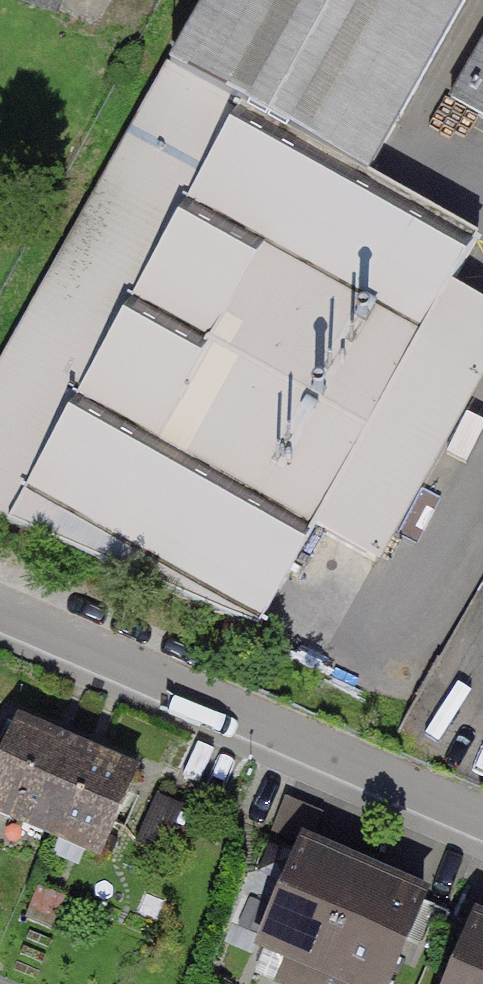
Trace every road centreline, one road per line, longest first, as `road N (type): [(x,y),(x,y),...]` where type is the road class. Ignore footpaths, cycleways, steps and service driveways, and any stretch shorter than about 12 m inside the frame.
road 1 (residential): [(482,837),(287,738),(0,619)]

